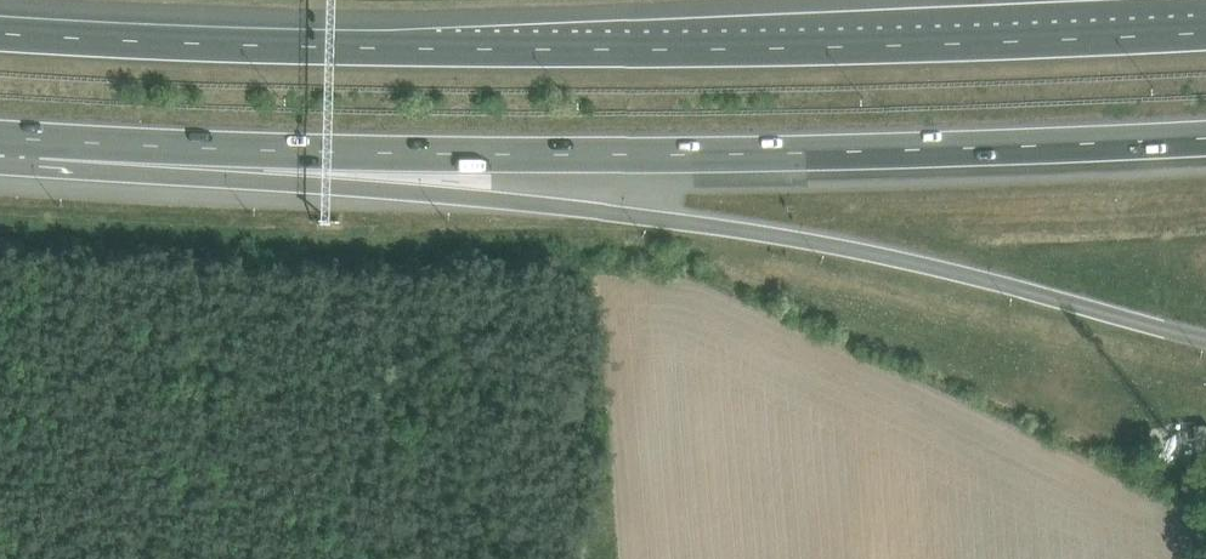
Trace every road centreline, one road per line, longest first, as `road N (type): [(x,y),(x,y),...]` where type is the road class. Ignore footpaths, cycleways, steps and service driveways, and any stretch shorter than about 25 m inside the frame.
road 1 (motorway): [(0,136),(371,150),(859,152),(1205,133)]
road 2 (motorway): [(1205,29),(748,47),(315,43),(0,29)]

